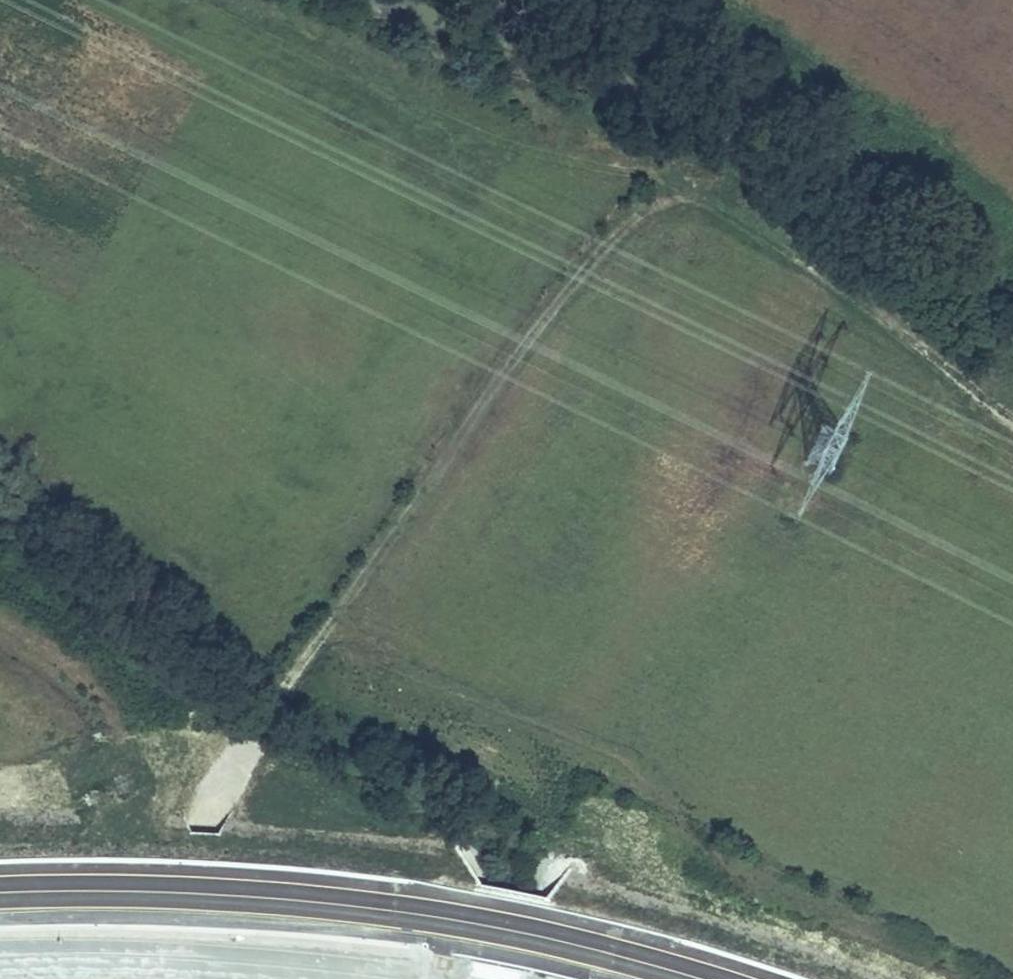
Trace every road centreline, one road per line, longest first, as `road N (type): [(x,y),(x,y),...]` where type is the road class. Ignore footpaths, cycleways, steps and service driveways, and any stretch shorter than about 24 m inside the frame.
road 1 (track): [(199,978),(212,800),(265,706),(615,217),(646,197),(685,192),(713,204),(921,342),(1012,414)]
road 2 (motorway): [(691,978),(441,918),(179,894),(0,895)]
road 3 (motorway): [(0,957),(173,957),(424,978)]

